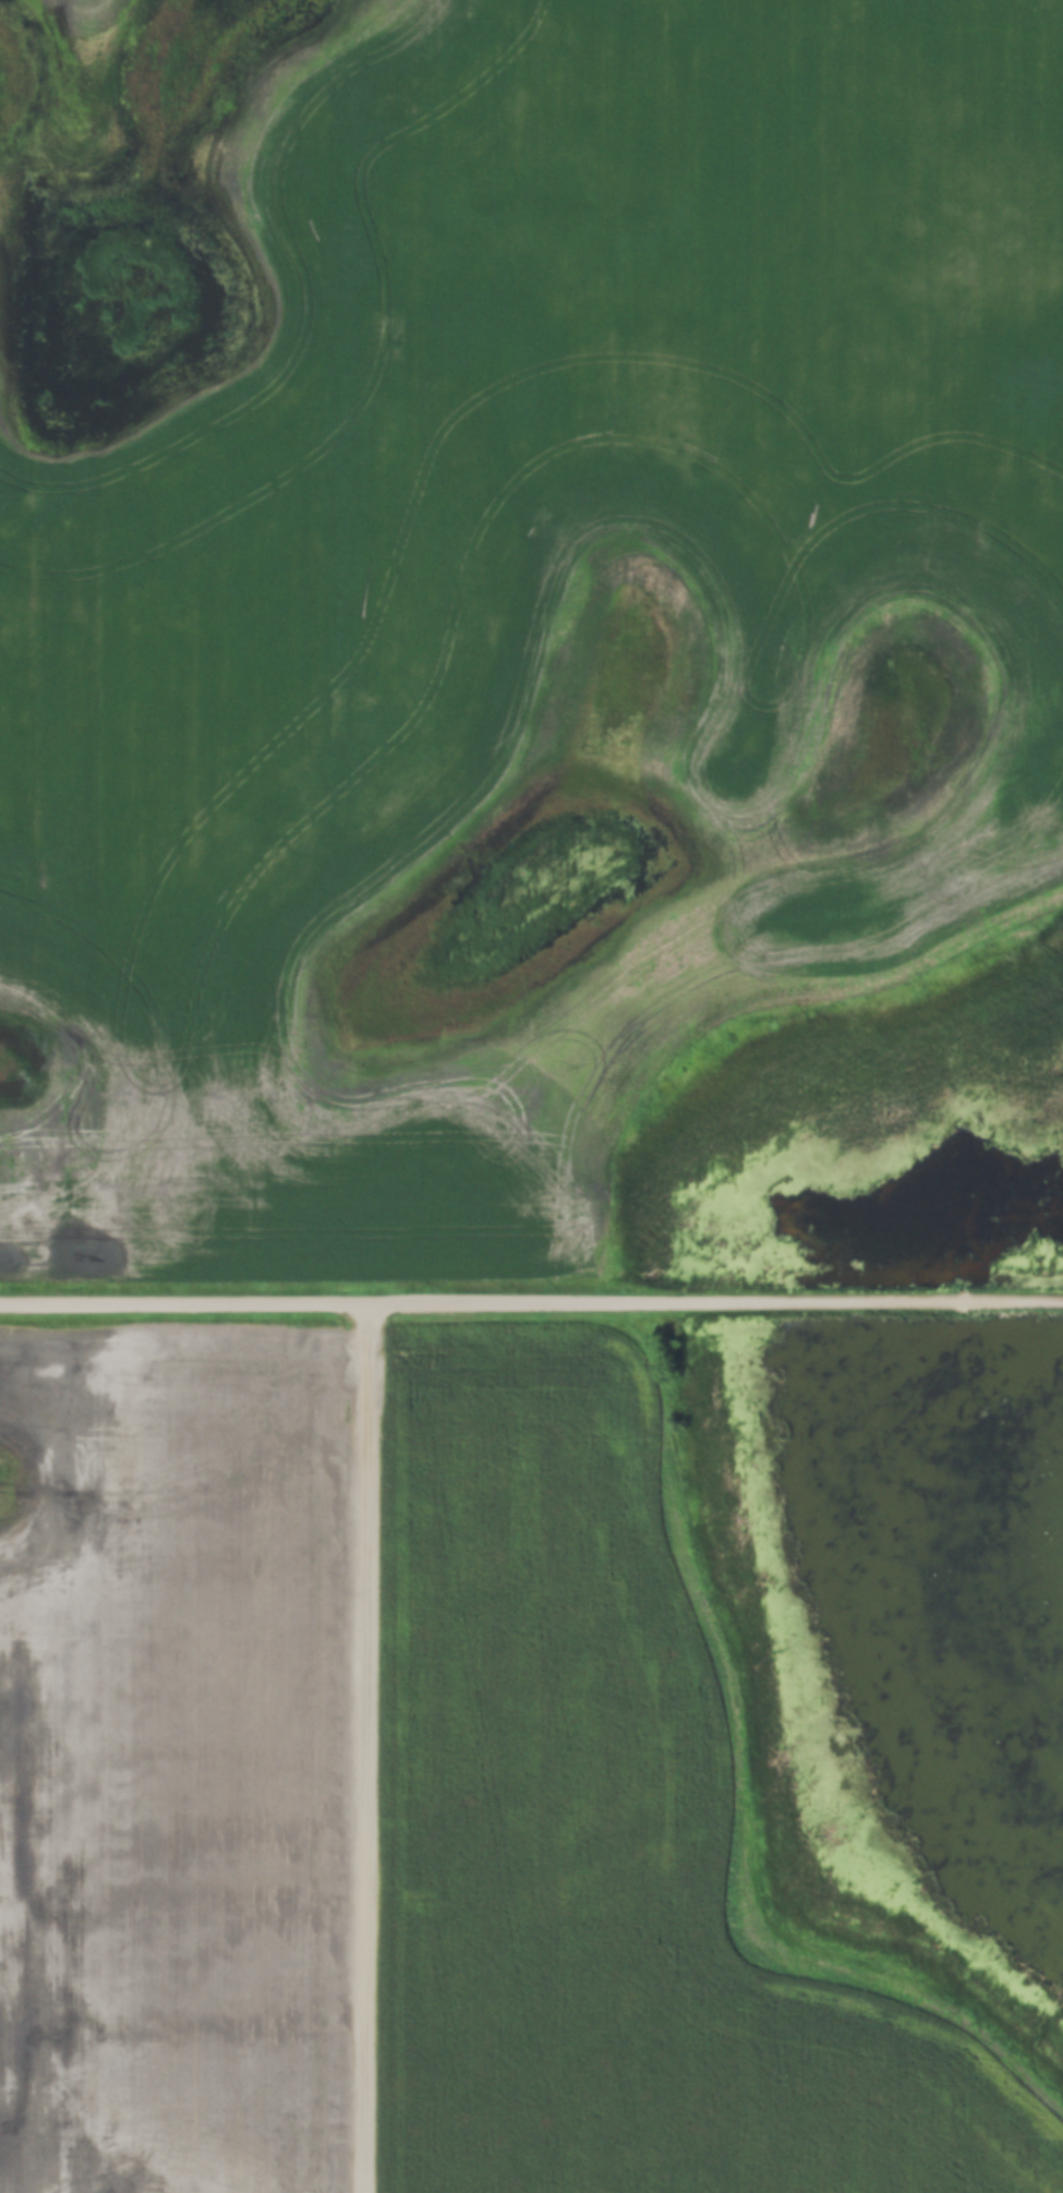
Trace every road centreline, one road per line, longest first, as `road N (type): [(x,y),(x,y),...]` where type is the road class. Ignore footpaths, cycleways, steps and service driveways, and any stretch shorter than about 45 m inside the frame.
road 1 (residential): [(1062,1306),(0,1310)]

